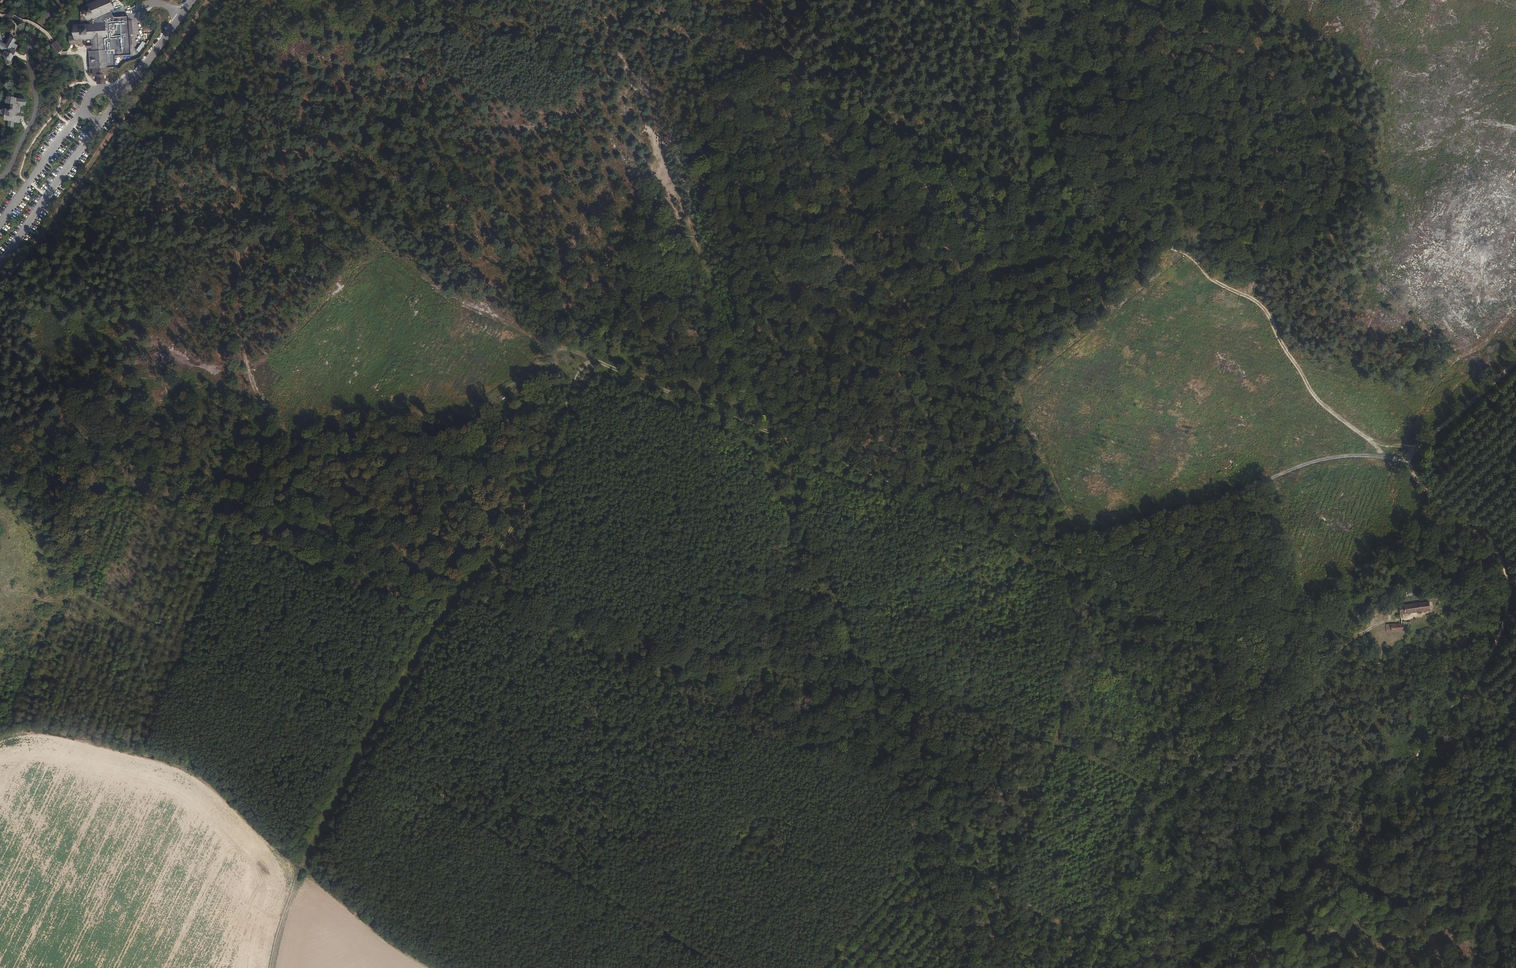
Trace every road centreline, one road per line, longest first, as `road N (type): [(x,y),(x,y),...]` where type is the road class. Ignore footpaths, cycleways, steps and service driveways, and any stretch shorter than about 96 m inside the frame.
road 1 (track): [(1515,367),(1411,465),(1418,487),(1492,550),(1510,582),(1506,626),(1481,685),(1243,967)]
road 2 (track): [(0,285),(209,0)]

